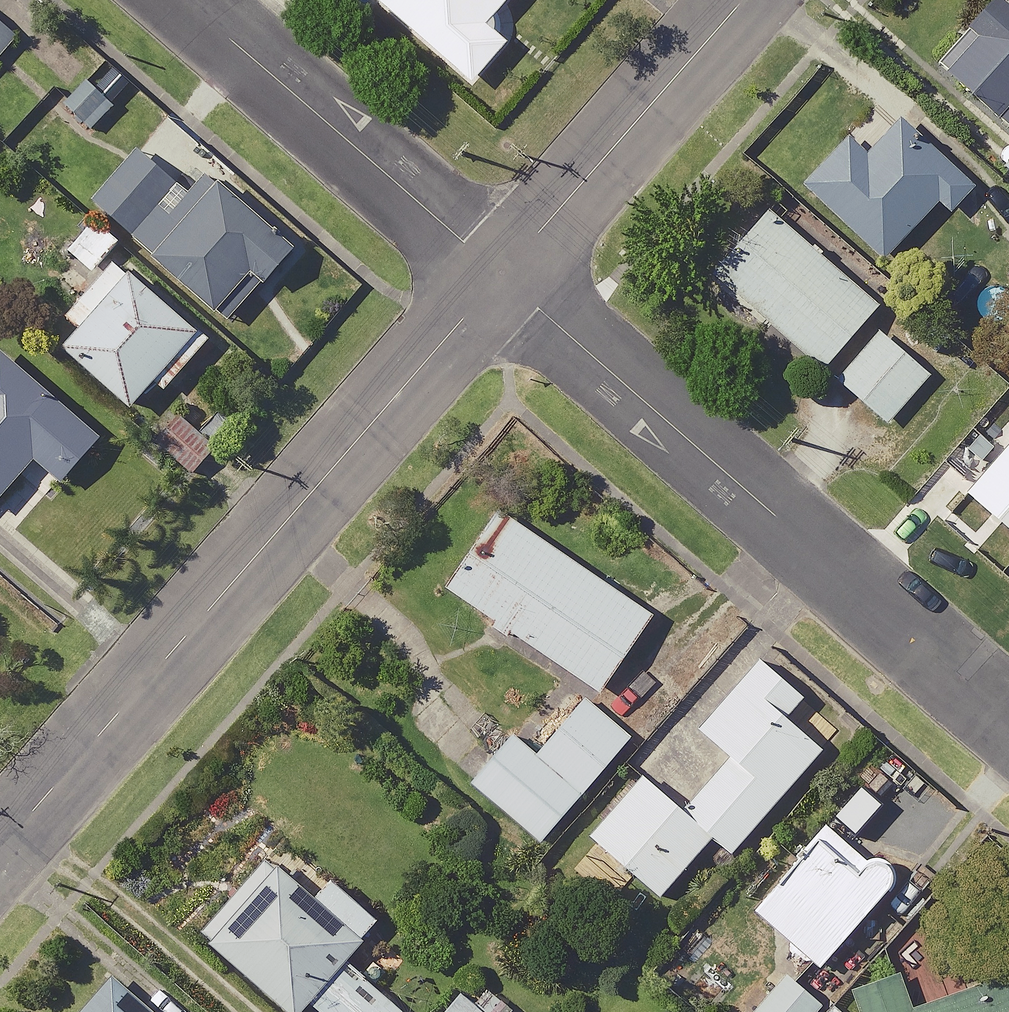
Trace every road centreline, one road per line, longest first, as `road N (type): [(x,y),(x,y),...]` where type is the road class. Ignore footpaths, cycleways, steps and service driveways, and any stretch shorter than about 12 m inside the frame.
road 1 (tertiary): [(0,850),(502,276)]
road 2 (residential): [(502,276),(1008,719)]
road 3 (residential): [(187,0),(502,276)]
road 4 (tertiary): [(502,276),(746,0)]

